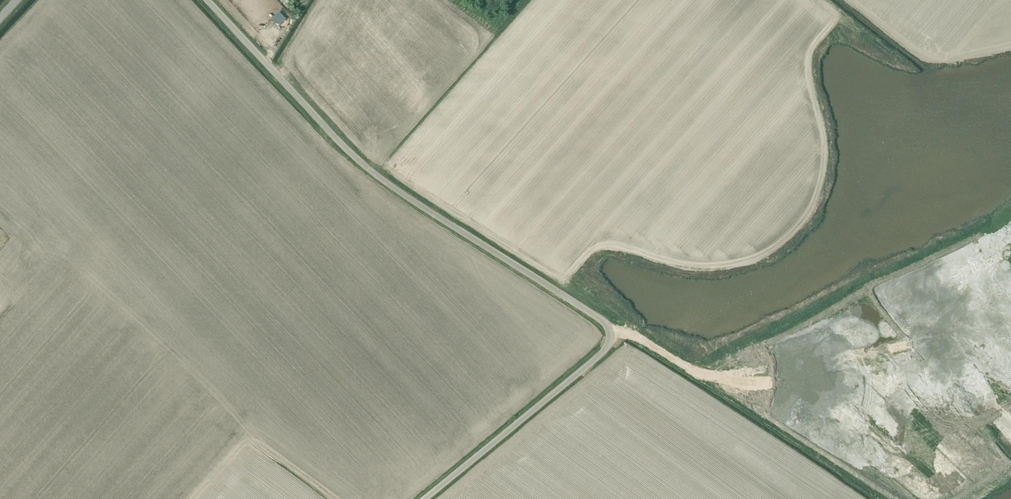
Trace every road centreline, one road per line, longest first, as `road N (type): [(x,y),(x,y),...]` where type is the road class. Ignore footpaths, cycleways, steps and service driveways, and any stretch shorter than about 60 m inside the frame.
road 1 (unclassified): [(425,498),(602,354),(610,330),(368,168),(207,0)]
road 2 (track): [(193,498),(244,445),(257,442),(337,498)]
road 3 (track): [(734,349),(686,366),(633,336),(612,333)]

